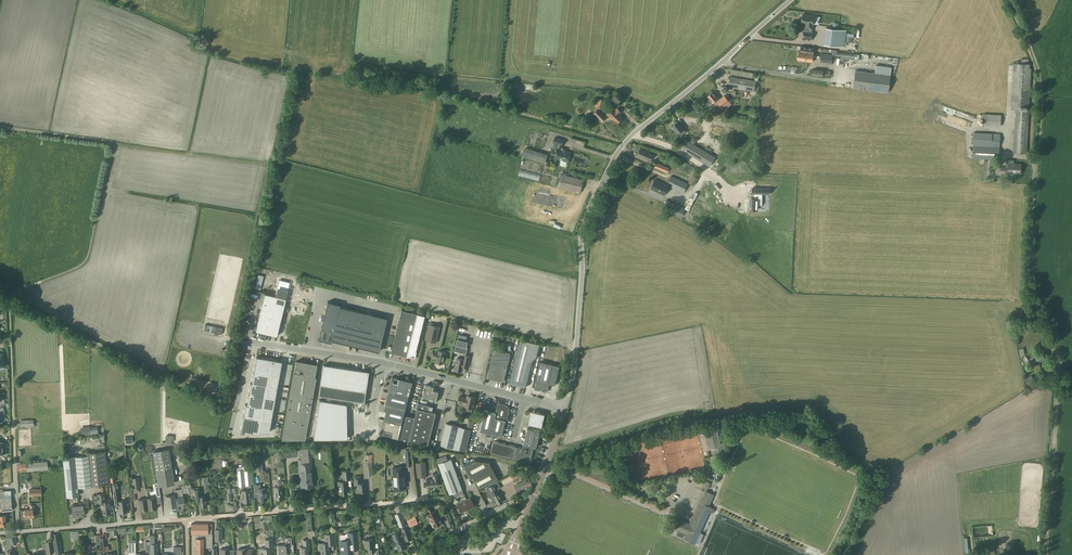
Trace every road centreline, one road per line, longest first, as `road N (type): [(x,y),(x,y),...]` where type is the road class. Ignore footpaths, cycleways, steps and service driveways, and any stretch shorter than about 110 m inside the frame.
road 1 (track): [(0,129),(286,166),(581,240)]
road 2 (unclassified): [(566,408),(582,228),(604,176),(622,147),(792,0)]
road 3 (unclassified): [(1045,554),(1060,363),(1028,276),(1035,161)]
road 4 (track): [(246,341),(231,404),(219,407),(8,299)]
road 5 (residential): [(184,520),(429,500)]
road 6 (track): [(3,296),(88,260),(112,144)]
road 7 (residential): [(17,532),(184,520)]
road 8 (track): [(1010,0),(1039,76),(1035,161)]
road 9 (track): [(8,299),(14,465)]
road 10 (unclassified): [(524,398),(383,363)]
road 11 (unclassified): [(383,363),(246,341)]

